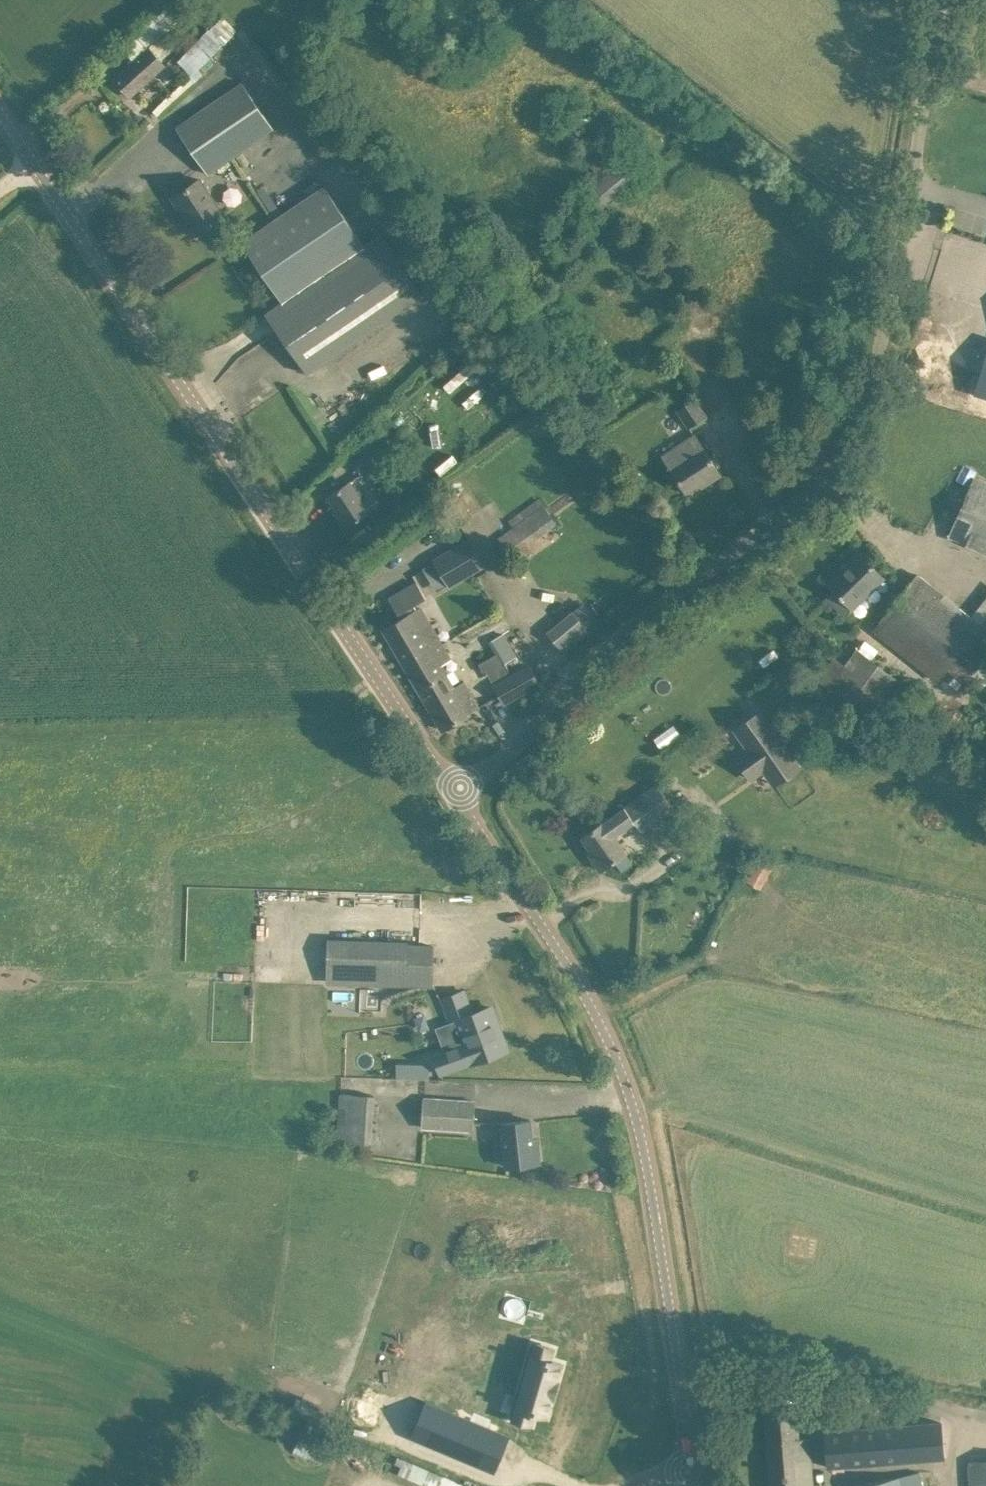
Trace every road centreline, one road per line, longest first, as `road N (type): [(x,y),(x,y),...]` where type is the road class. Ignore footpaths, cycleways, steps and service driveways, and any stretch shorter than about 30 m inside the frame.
road 1 (unclassified): [(459,790),(504,759),(619,632),(792,509),(833,469),(873,364),(939,0)]
road 2 (unclassified): [(459,790),(0,112)]
road 3 (unclassified): [(695,1466),(640,1133),(618,1058),(459,790)]

